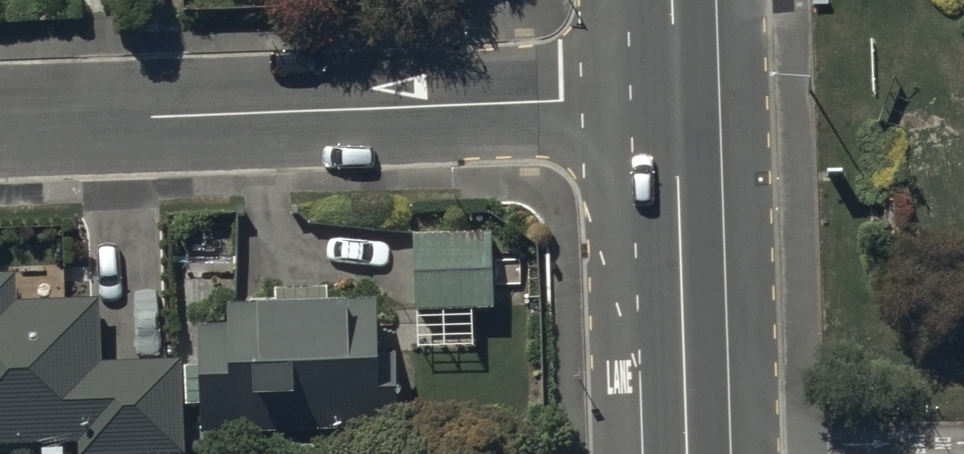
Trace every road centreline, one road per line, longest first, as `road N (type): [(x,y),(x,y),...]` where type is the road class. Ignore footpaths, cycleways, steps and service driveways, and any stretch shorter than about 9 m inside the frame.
road 1 (residential): [(679,96),(0,120)]
road 2 (secondary): [(694,453),(679,96)]

